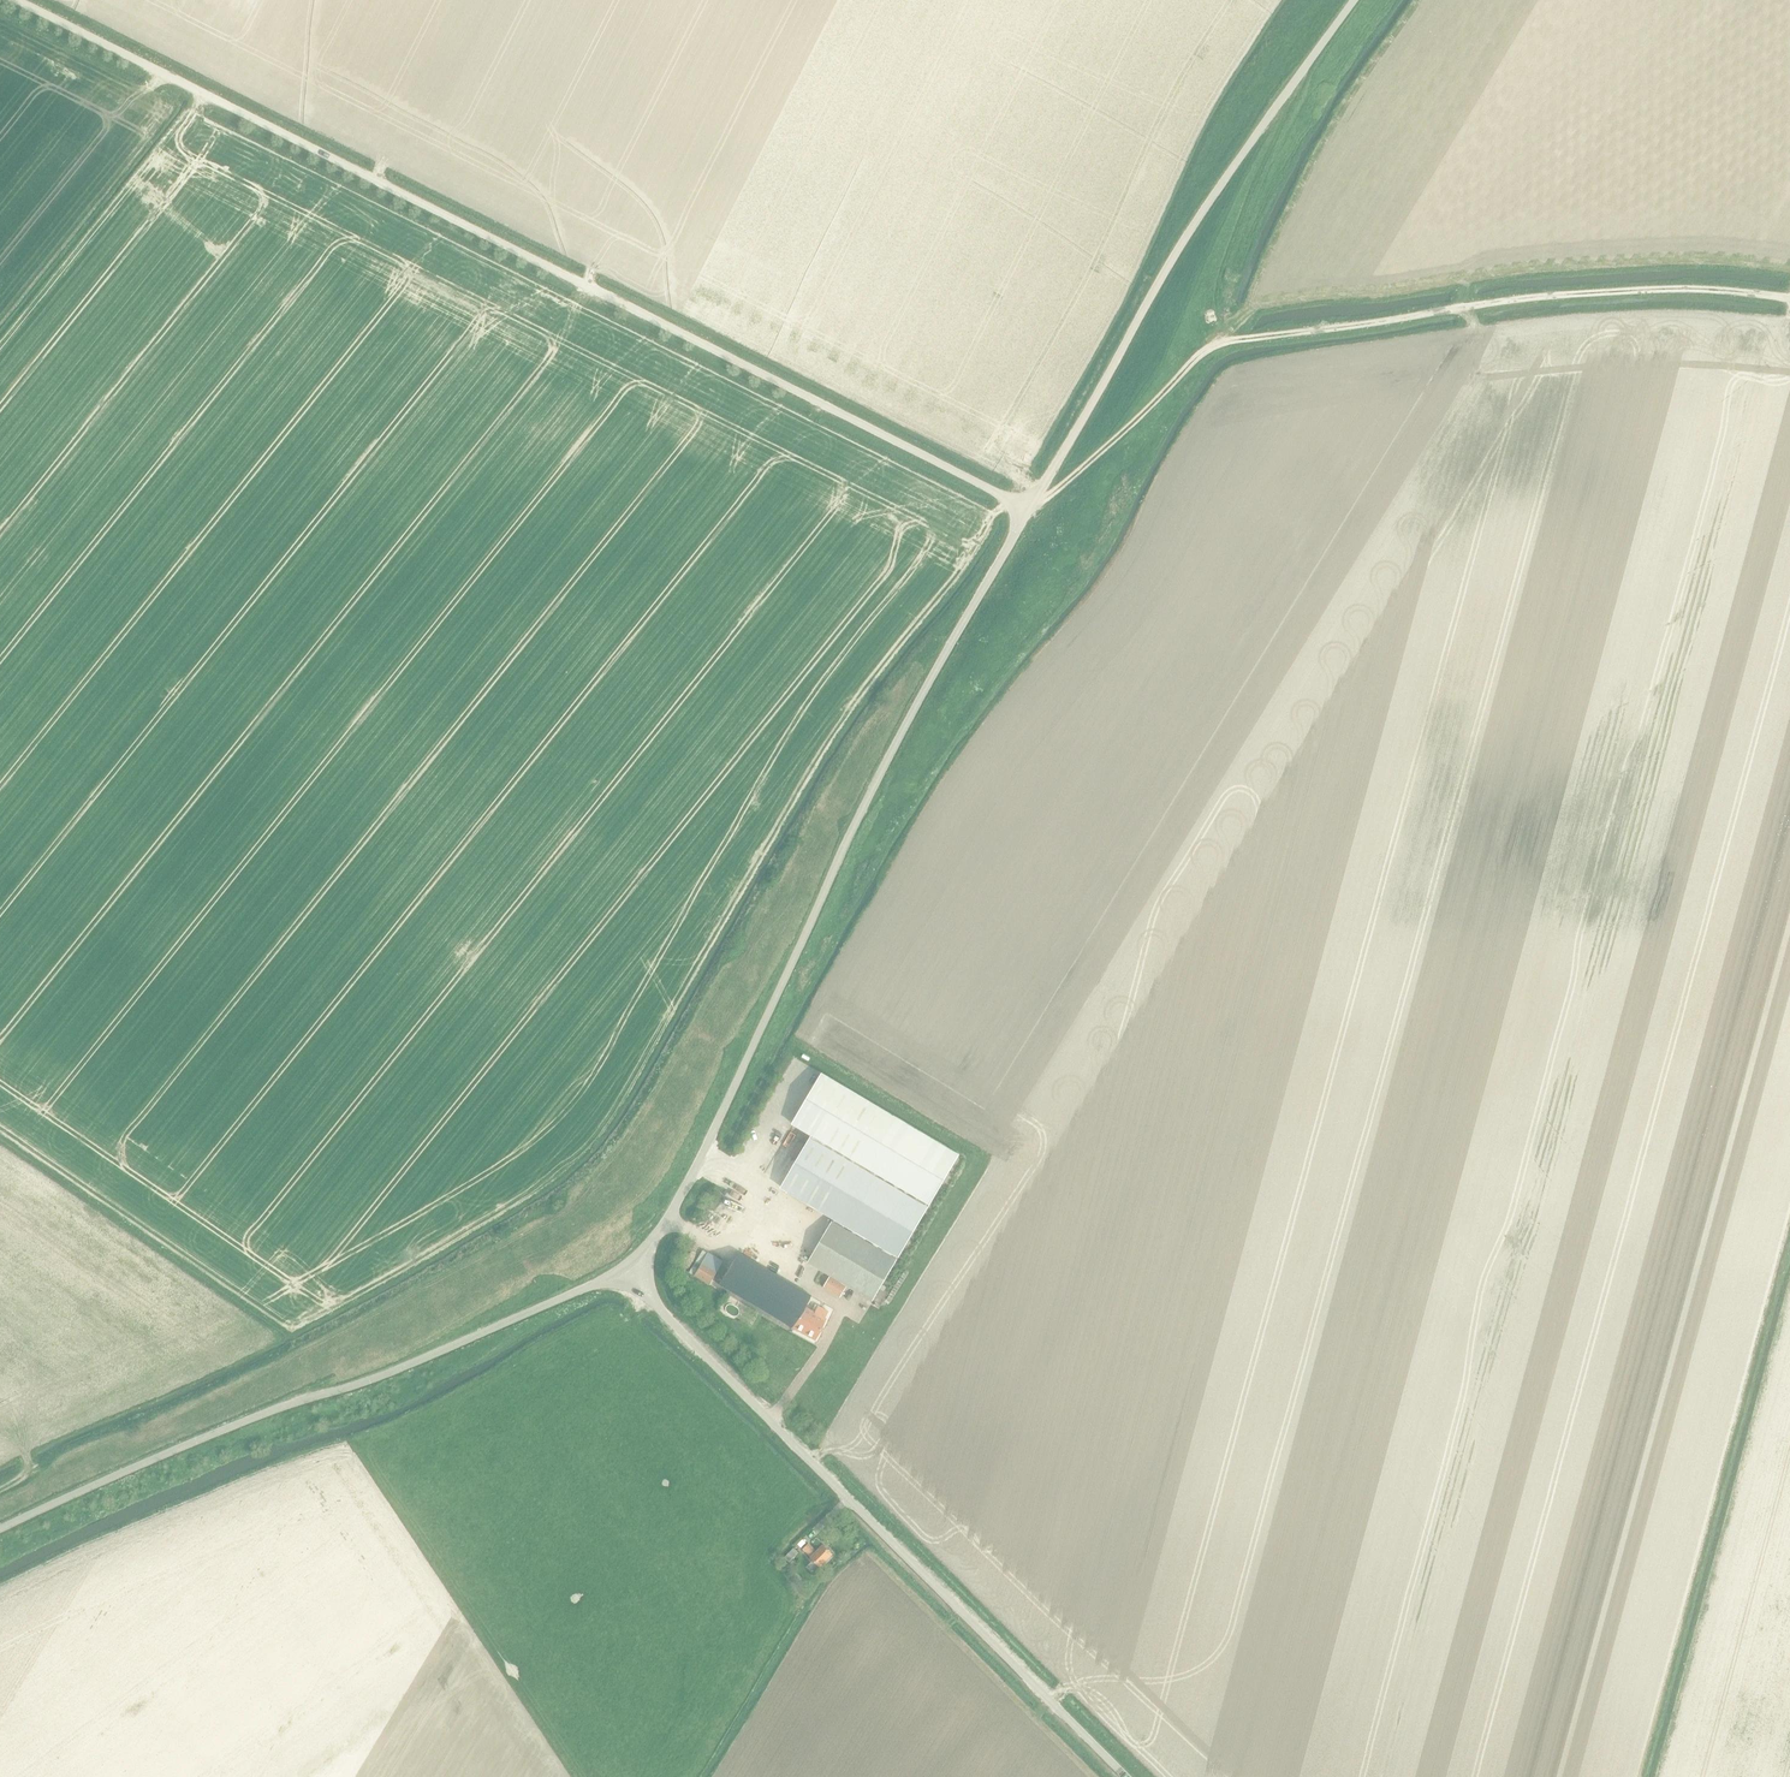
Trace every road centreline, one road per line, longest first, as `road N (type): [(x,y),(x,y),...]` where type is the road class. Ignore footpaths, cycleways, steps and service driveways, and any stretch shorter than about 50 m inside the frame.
road 1 (unclassified): [(1029,510),(11,0)]
road 2 (unclassified): [(651,1247),(852,832),(1029,510)]
road 3 (track): [(1789,298),(1712,289),(1592,292),(1224,342),(1194,359),(1029,510)]
road 4 (unclassified): [(1129,1776),(653,1301)]
road 5 (unclassified): [(0,1529),(263,1414),(407,1366),(597,1284)]
road 6 (unclassified): [(1029,510),(1205,206),(1355,0)]

